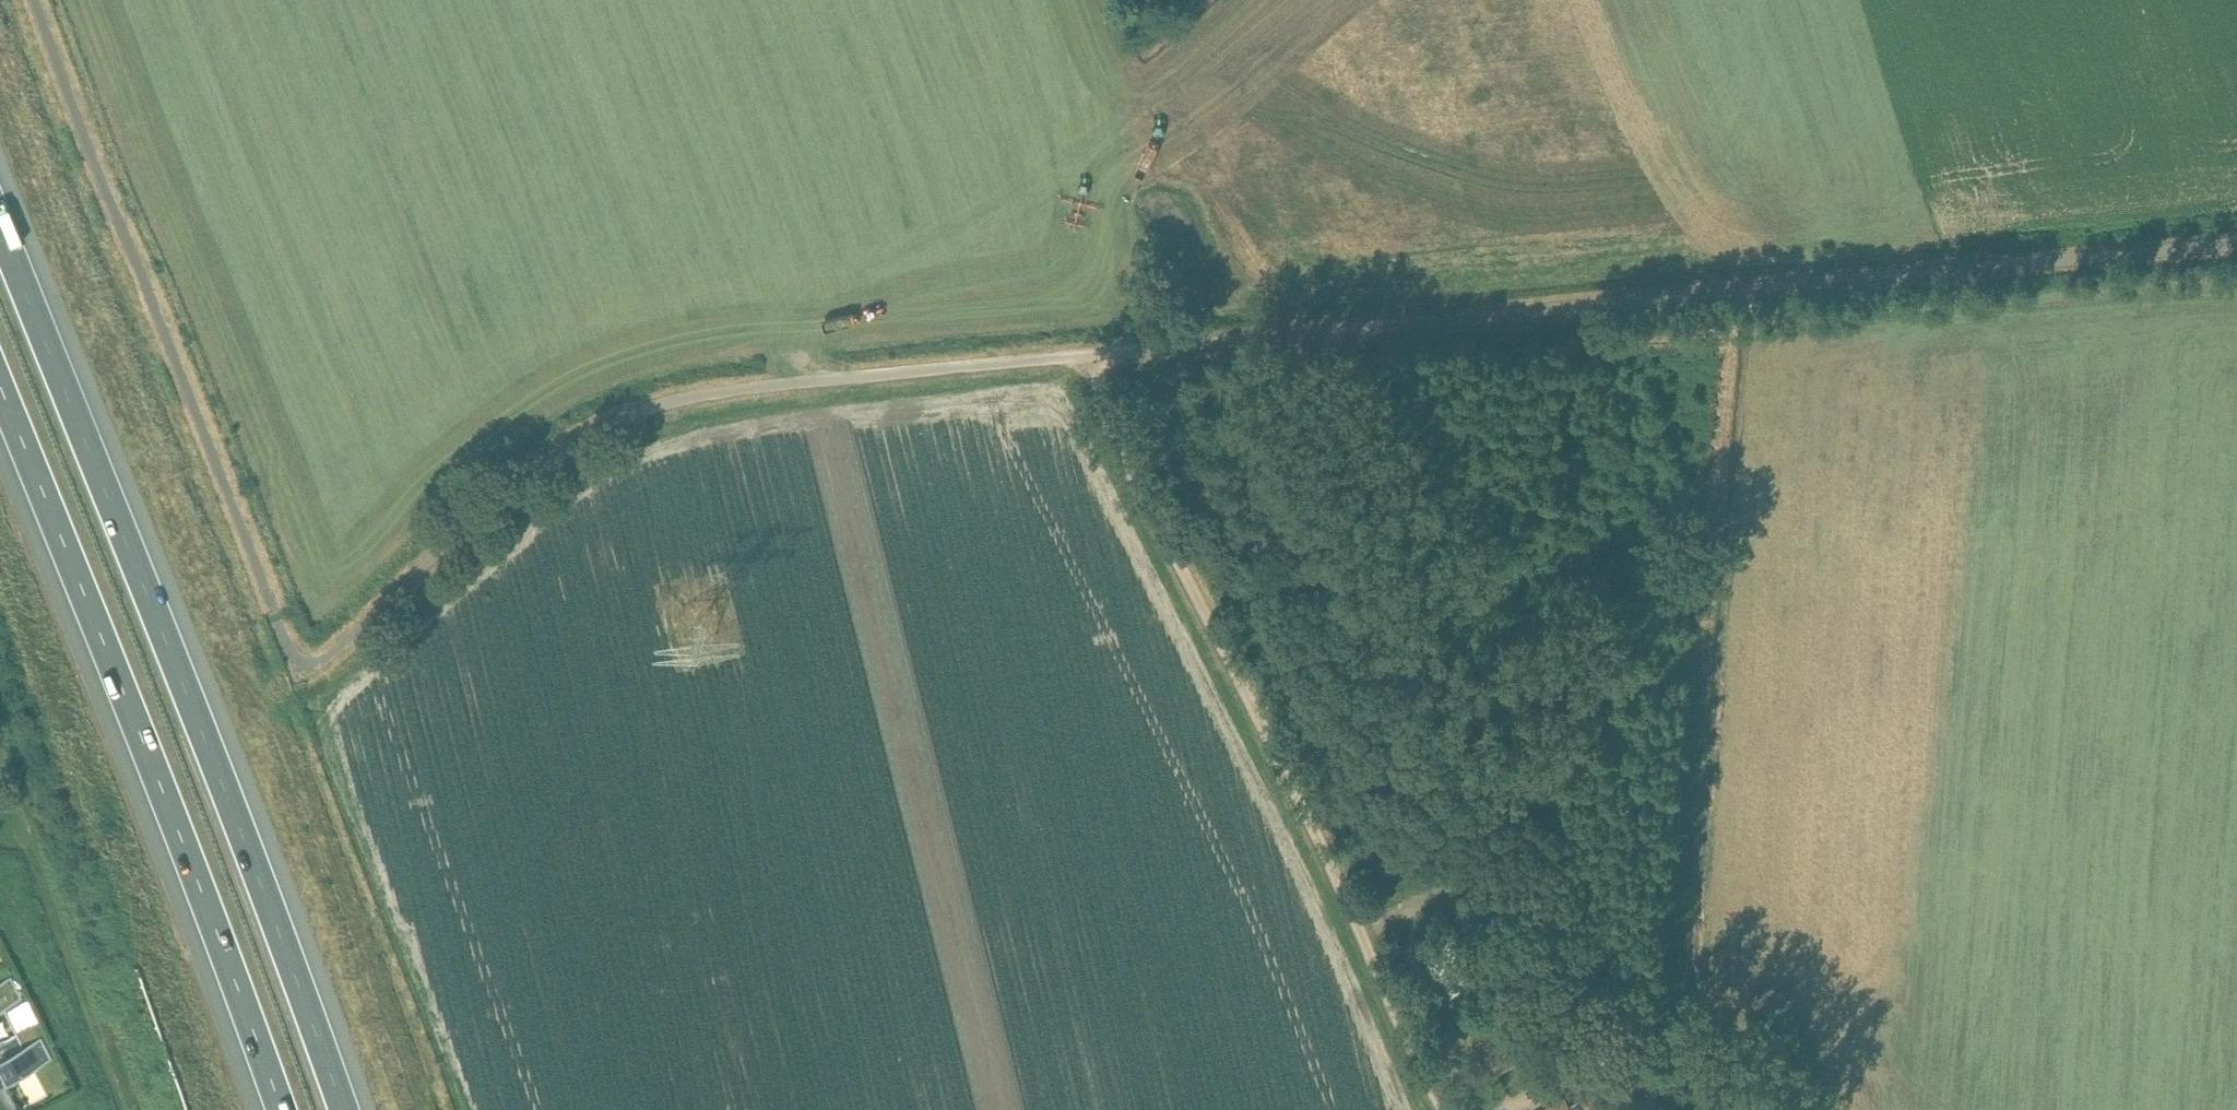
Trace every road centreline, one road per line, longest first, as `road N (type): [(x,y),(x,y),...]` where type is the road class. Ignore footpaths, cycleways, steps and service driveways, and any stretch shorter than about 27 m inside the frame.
road 1 (unclassified): [(303,666),(332,653),(547,457),(622,416),(689,396),(2236,243)]
road 2 (motorway): [(349,1109),(0,204)]
road 3 (track): [(1094,353),(1103,415),(1260,710),(1441,1109)]
road 4 (motorway): [(0,402),(275,1109)]

